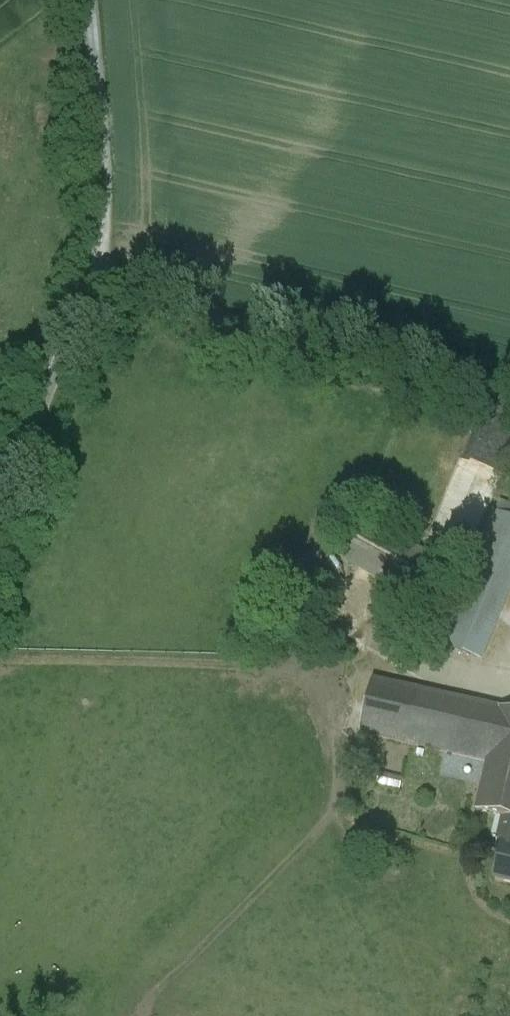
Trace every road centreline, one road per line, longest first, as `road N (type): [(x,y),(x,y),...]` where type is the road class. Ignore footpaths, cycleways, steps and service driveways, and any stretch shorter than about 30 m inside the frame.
road 1 (track): [(0,655),(350,665),(360,672),(323,826),(149,1001),(154,1015)]
road 2 (unclassified): [(0,496),(90,294),(509,389)]
road 3 (track): [(82,0),(90,294)]

